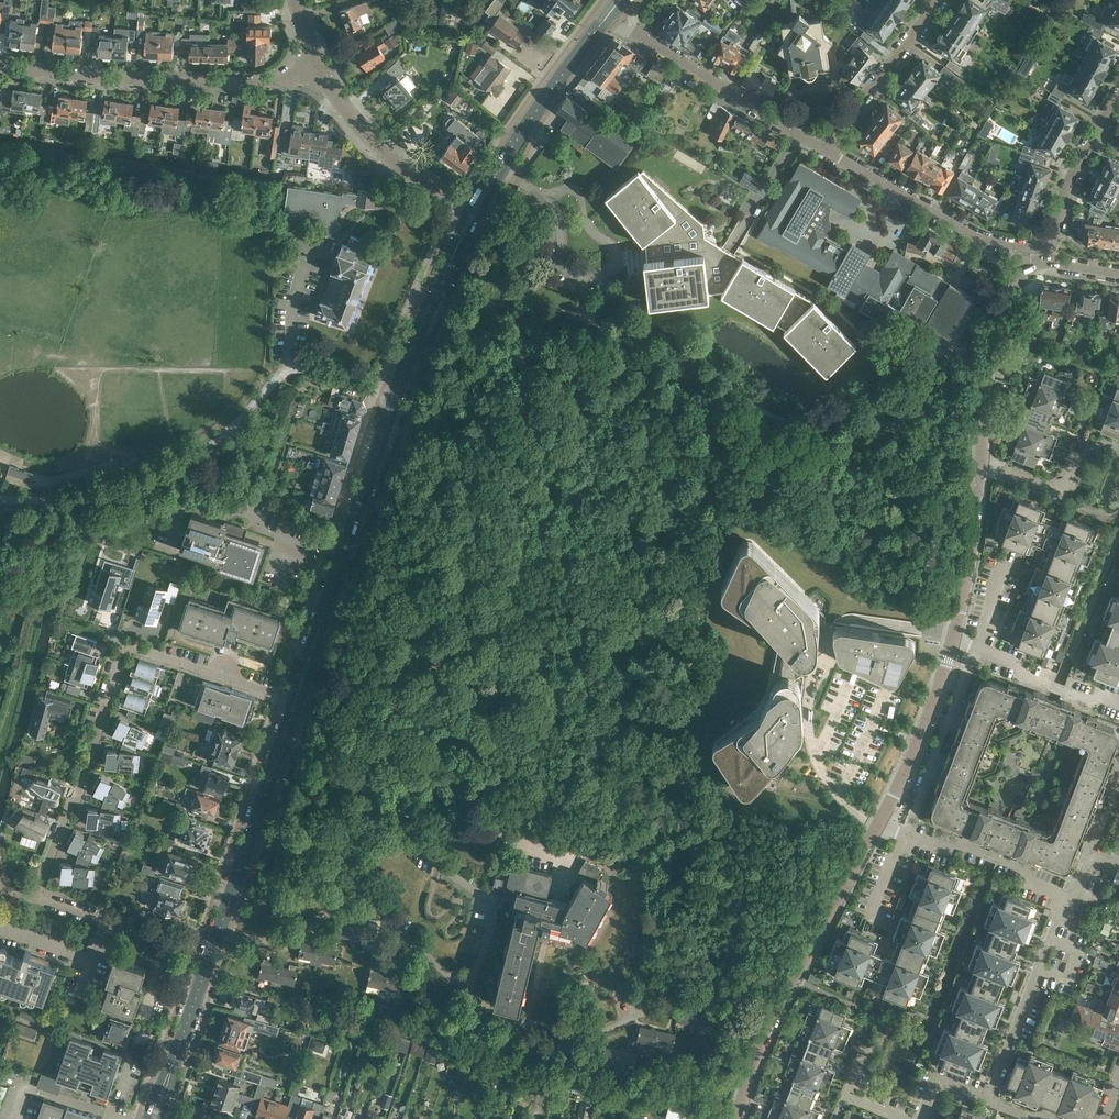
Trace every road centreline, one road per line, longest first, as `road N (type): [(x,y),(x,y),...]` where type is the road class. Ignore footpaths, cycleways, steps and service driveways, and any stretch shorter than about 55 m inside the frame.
road 1 (primary): [(296,701),(395,395),(451,260)]
road 2 (residential): [(35,898),(90,763),(122,649),(296,701)]
road 3 (residential): [(733,1118),(792,982),(880,824)]
road 4 (residential): [(319,66),(245,80),(126,79),(0,63)]
road 5 (primary): [(202,979),(296,701)]
road 6 (residential): [(828,148),(612,10)]
road 7 (residential): [(1048,239),(1018,245),(977,232),(828,148)]
road 8 (residential): [(983,458),(1008,287),(1023,263),(1054,261)]
road 9 (primary): [(494,176),(612,10)]
road 10 (residential): [(905,835),(979,647)]
road 11 (residential): [(880,824),(954,640)]
road 12 (residential): [(828,148),(938,0)]
road 13 (residential): [(954,640),(983,458)]
road 14 (residential): [(1069,898),(986,852),(960,844),(943,849),(905,835)]
road 15 (residential): [(319,66),(394,162),(440,189)]
road 16 (residential): [(1118,448),(1106,443),(1078,454),(1060,488),(983,458)]
road 17 (residential): [(1048,239),(1118,95)]
road 18 (residential): [(989,1098),(1041,968)]

